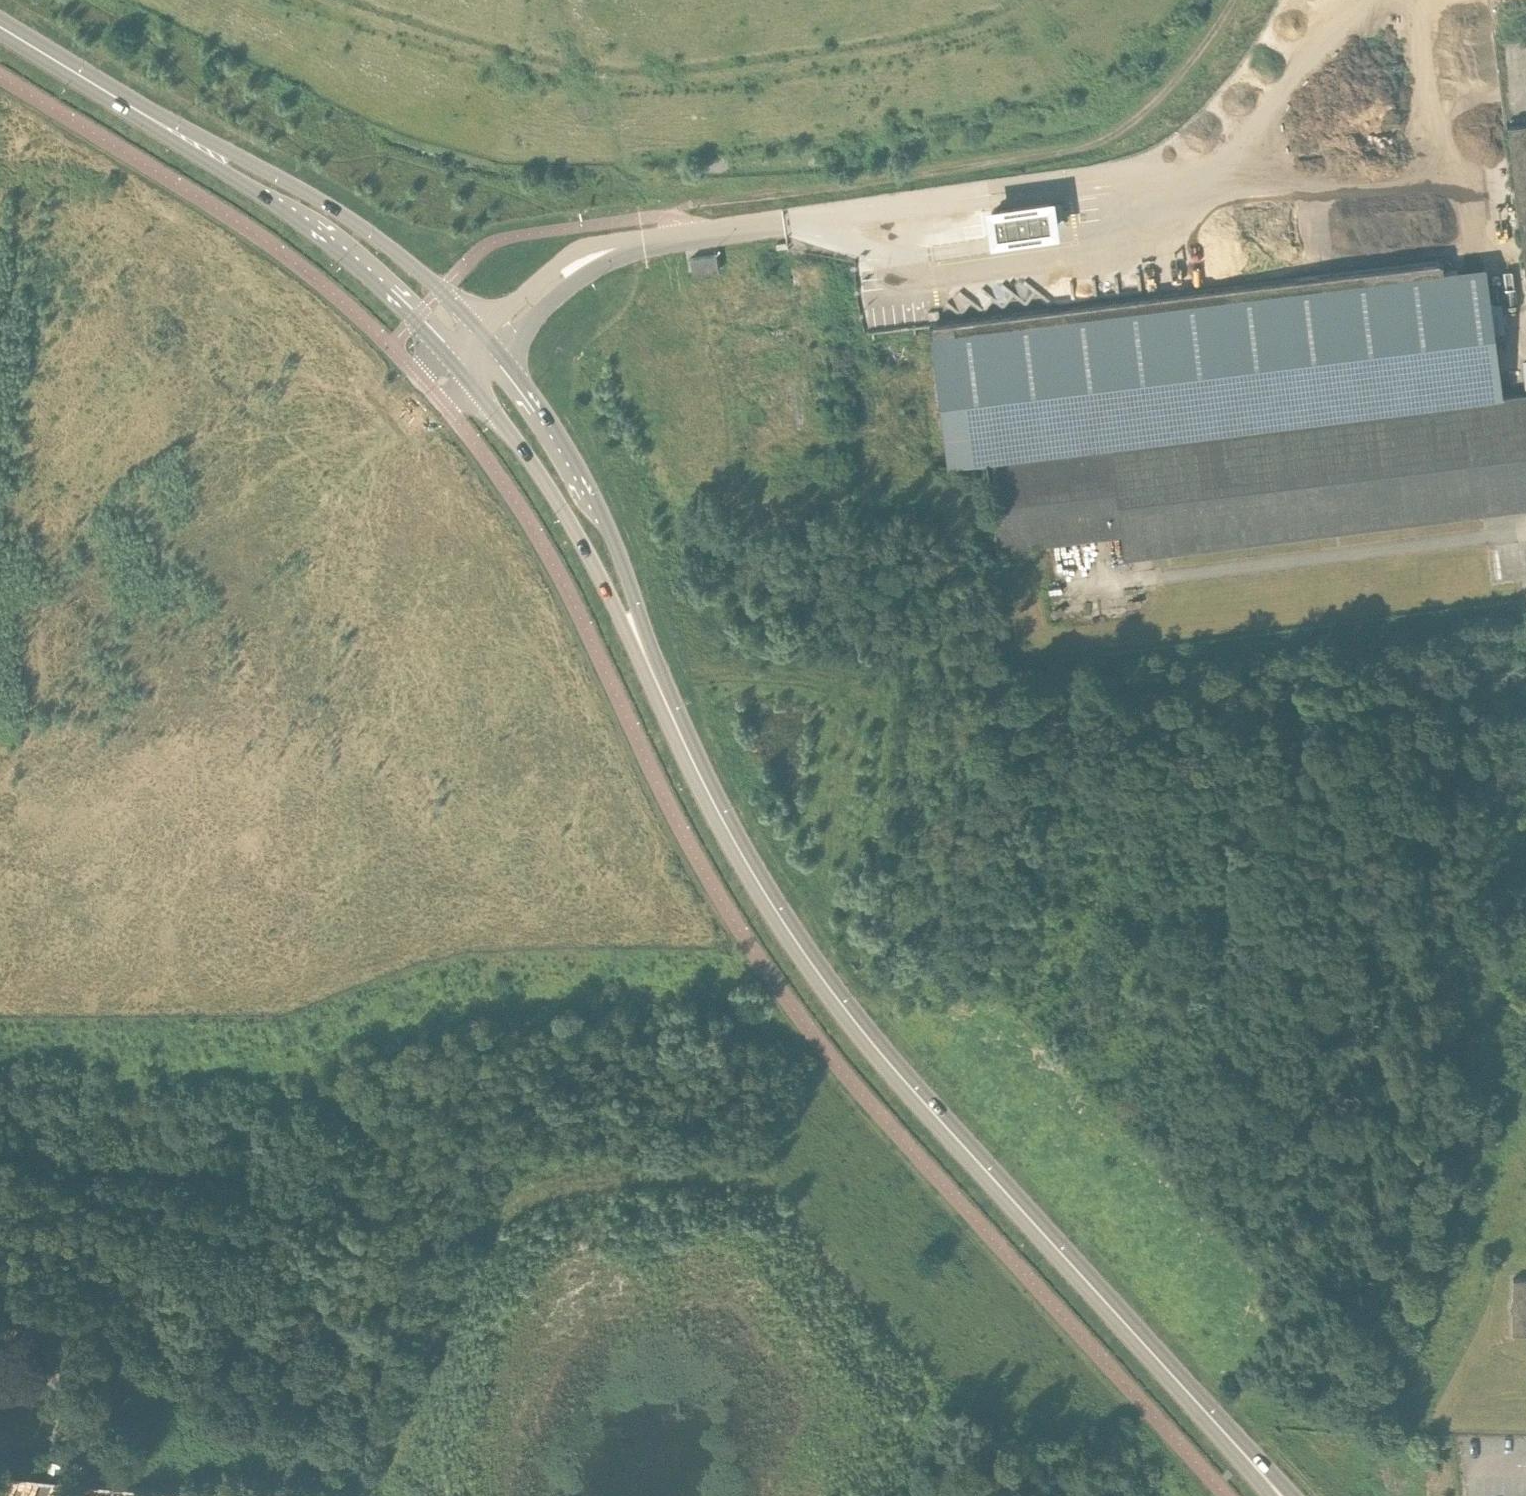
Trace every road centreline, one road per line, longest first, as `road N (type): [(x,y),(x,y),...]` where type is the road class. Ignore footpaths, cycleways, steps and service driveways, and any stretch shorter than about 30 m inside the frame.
road 1 (secondary): [(638,642),(730,833),(825,982),(1258,1466)]
road 2 (track): [(666,216),(1081,149),(1142,115),(1234,0)]
road 3 (secondary): [(479,331),(351,224),(241,159),(190,141)]
road 4 (secondary): [(190,141),(347,262),(448,358)]
road 5 (secondary): [(638,642),(628,572),(596,499),(495,349)]
road 6 (secondary): [(466,377),(551,493),(638,642)]
road 7 (secondary): [(0,26),(190,141)]
road 8 (unclassified): [(784,226),(648,242),(582,266)]
road 9 (unclassified): [(582,266),(551,270),(479,331)]
road 10 (unclassified): [(495,349),(582,266)]

